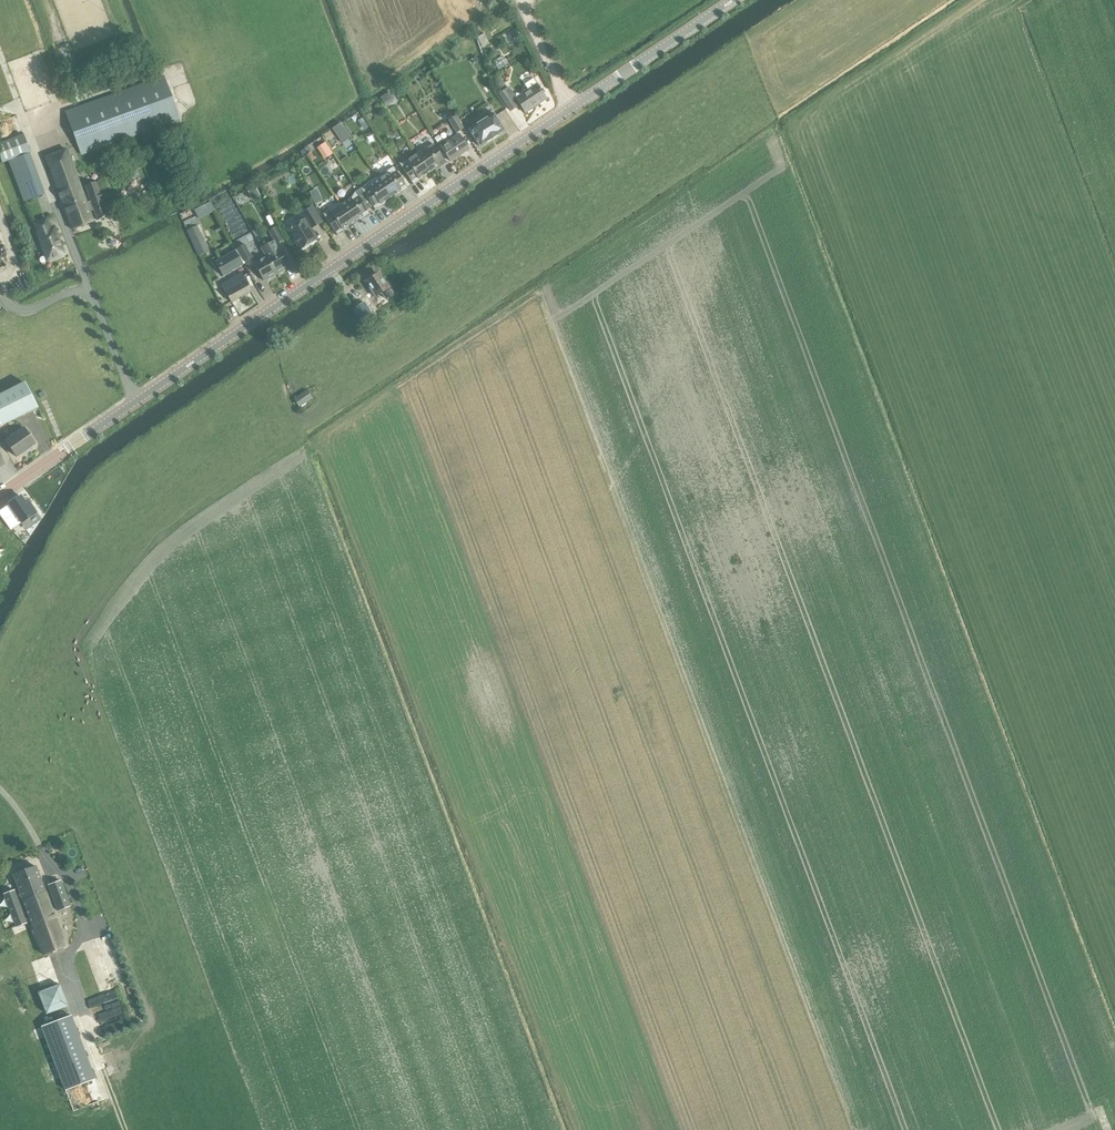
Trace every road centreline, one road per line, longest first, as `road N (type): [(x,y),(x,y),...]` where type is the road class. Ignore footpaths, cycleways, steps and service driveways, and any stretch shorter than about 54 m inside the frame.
road 1 (tertiary): [(0,493),(739,0)]
road 2 (track): [(92,292),(0,53)]
road 3 (track): [(92,292),(71,291),(21,311),(7,301),(12,252),(0,220)]
road 4 (track): [(83,1017),(126,1129)]

